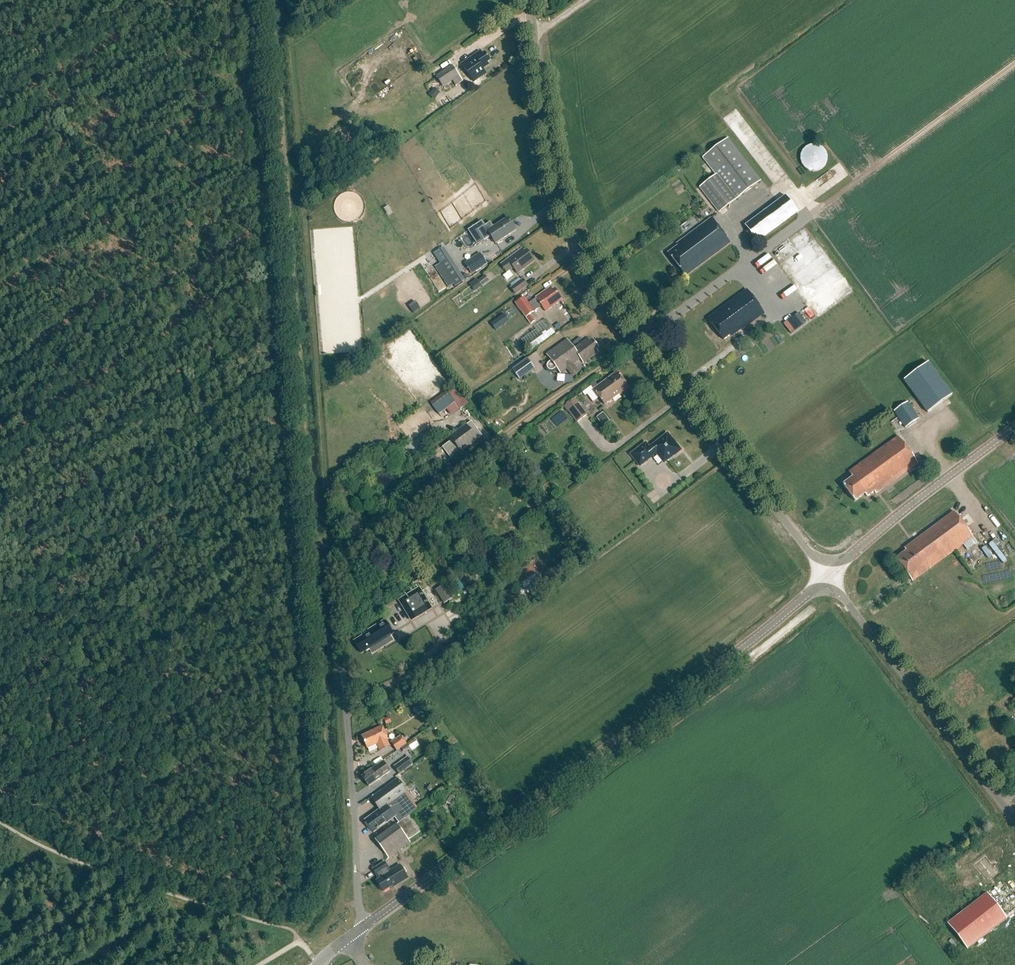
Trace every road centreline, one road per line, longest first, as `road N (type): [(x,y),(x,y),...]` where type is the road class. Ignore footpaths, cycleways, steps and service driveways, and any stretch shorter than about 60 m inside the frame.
road 1 (unclassified): [(829,572),(646,340),(573,233),(556,189),(528,0)]
road 2 (tertiary): [(361,928),(829,572)]
road 3 (unclassified): [(1014,811),(829,572)]
road 4 (unclassified): [(361,928),(344,670)]
road 5 (track): [(1014,65),(807,218)]
road 6 (tertiary): [(829,572),(1014,429)]

